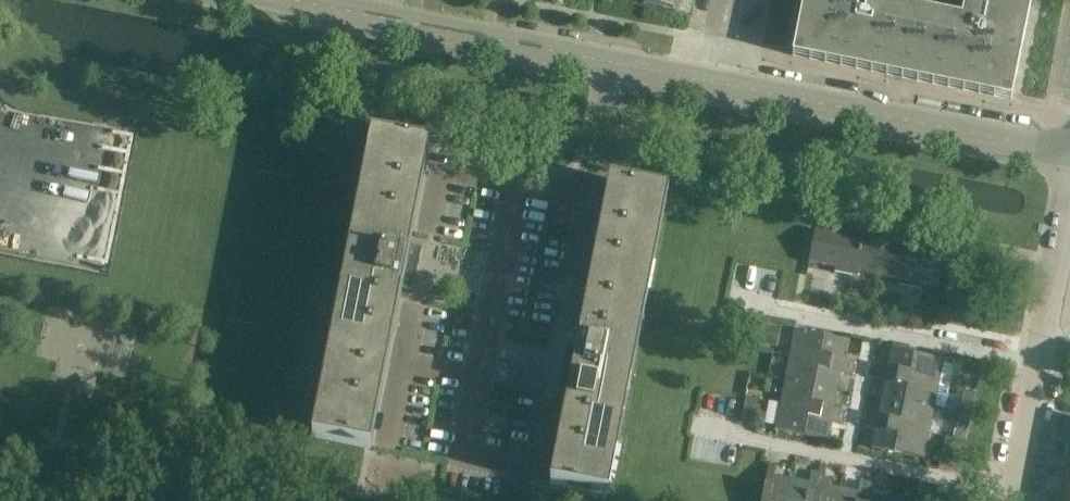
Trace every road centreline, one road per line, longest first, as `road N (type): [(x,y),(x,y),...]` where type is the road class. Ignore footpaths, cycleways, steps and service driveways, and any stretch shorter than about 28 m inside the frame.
road 1 (tertiary): [(1069,153),(709,82)]
road 2 (tertiary): [(610,63),(288,0)]
road 3 (residential): [(815,212),(1059,260)]
road 4 (residential): [(1040,364),(871,332)]
road 5 (residential): [(1016,490),(847,458)]
road 6 (residential): [(847,458),(695,427)]
road 7 (residential): [(585,205),(610,63)]
road 8 (residential): [(871,332),(732,302)]
road 9 (residential): [(1040,364),(1016,490)]
road 10 (residential): [(847,458),(871,332)]

